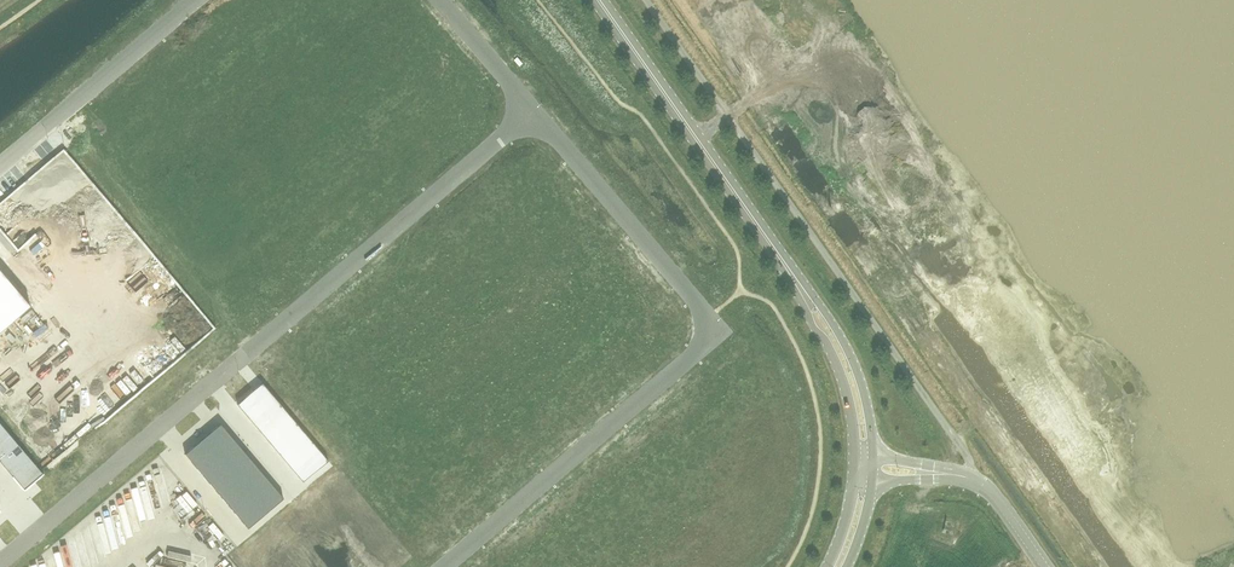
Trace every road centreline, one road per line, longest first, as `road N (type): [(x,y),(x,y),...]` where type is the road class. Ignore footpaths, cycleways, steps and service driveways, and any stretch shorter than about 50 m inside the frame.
road 1 (unclassified): [(535,113),(0,566)]
road 2 (unclassified): [(535,113),(723,332),(448,566)]
road 3 (secondary): [(788,269),(599,0)]
road 4 (secondary): [(788,269),(846,386),(855,468)]
road 5 (secondary): [(872,459),(857,369),(788,269)]
road 6 (unclassified): [(194,0),(49,124)]
road 7 (unclassified): [(1043,566),(982,485),(927,473)]
road 8 (unclassified): [(437,0),(535,113)]

